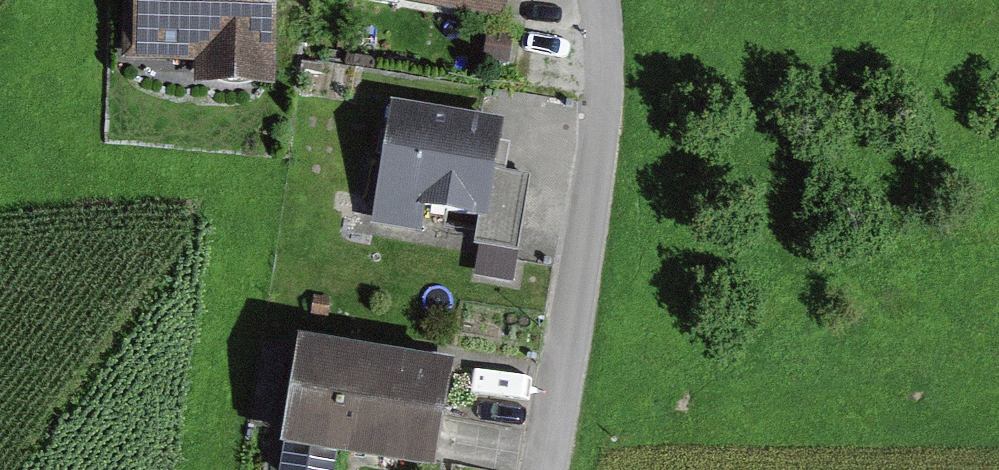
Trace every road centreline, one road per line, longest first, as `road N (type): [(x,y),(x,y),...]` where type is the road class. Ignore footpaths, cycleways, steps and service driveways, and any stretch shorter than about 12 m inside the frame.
road 1 (residential): [(557,469),(611,83),(604,0)]

